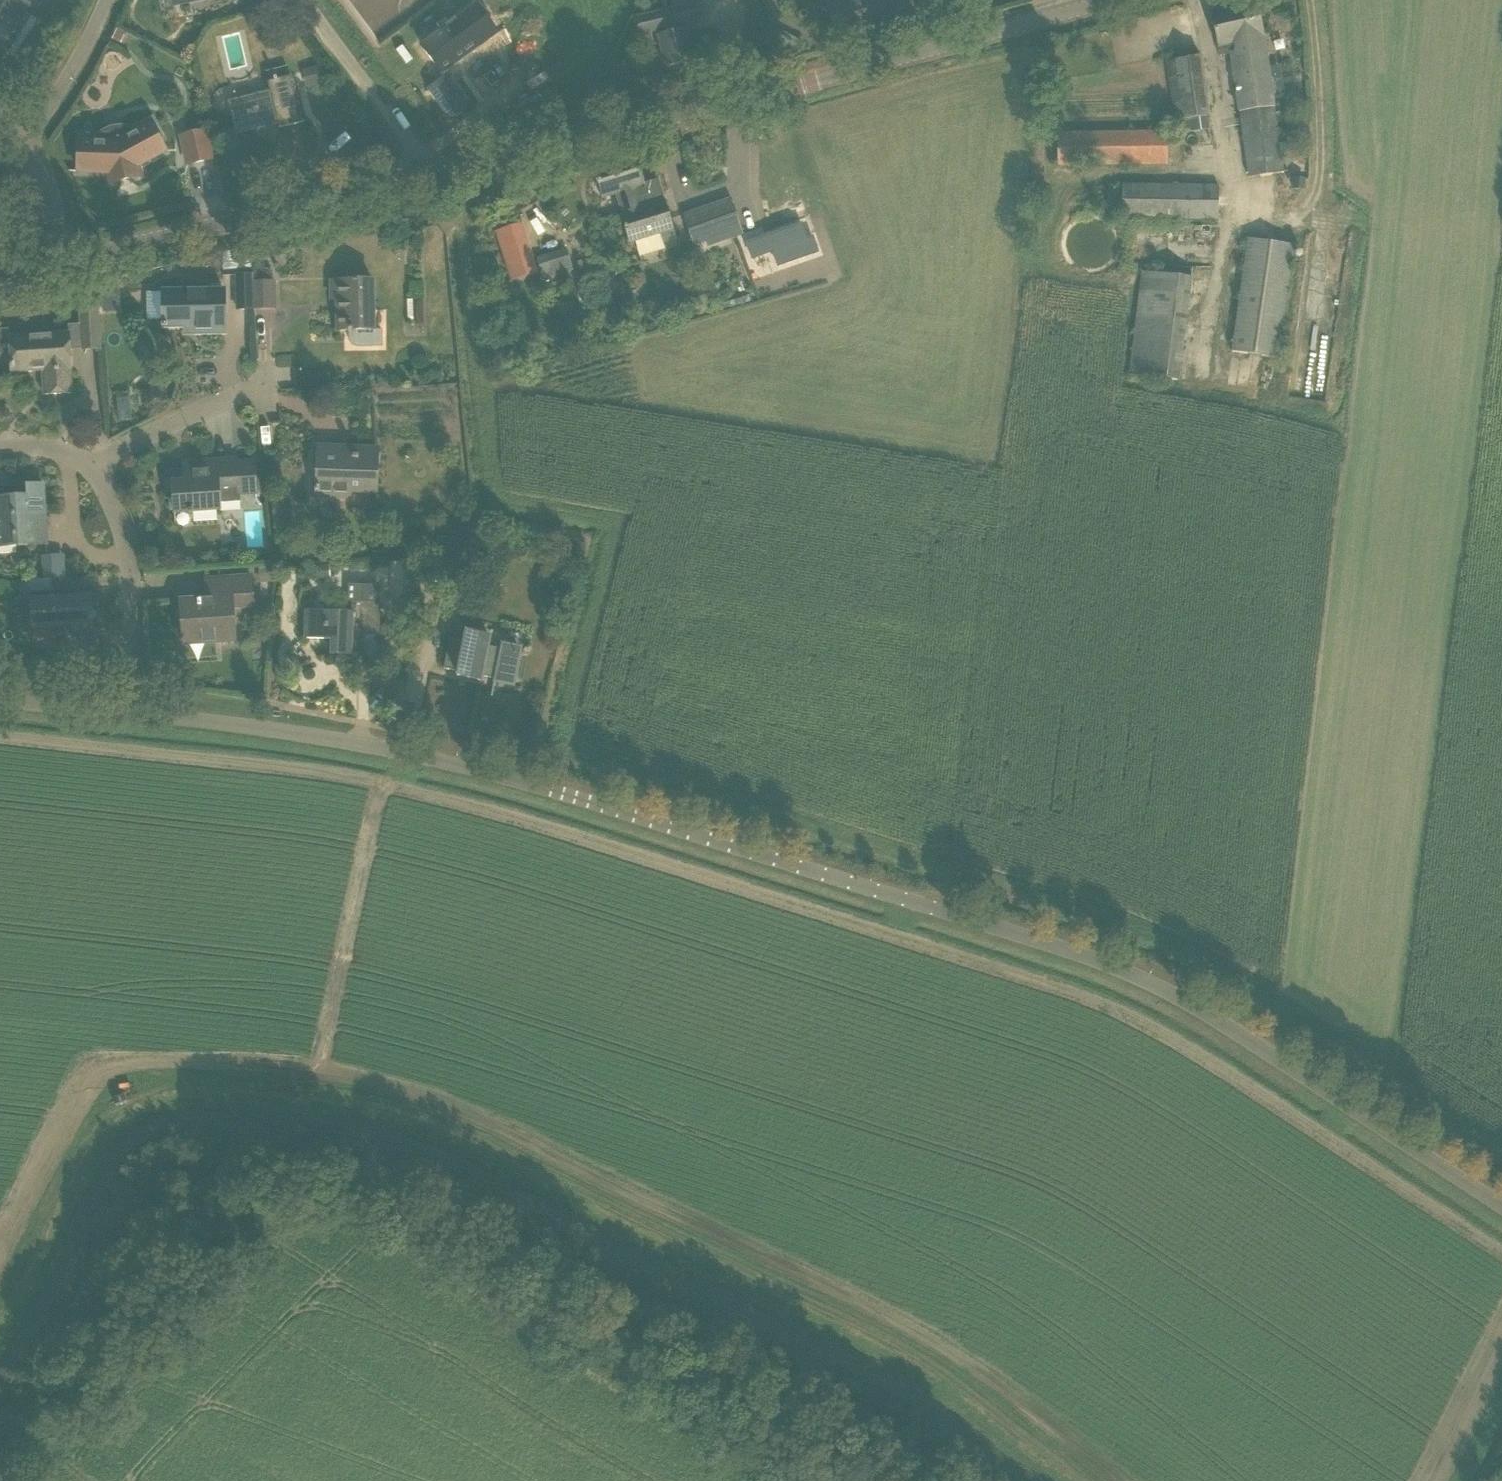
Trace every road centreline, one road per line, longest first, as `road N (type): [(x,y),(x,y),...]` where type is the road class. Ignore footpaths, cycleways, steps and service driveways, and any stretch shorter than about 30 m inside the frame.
road 1 (unclassified): [(1501,1201),(1155,983),(1057,939),(400,751),(134,713)]
road 2 (tertiary): [(421,177),(1113,0)]
road 3 (tertiary): [(67,257),(421,177)]
road 4 (residential): [(134,713),(132,566),(120,519),(95,470),(67,451),(0,448)]
road 5 (unclassified): [(421,177),(415,152),(302,0)]
road 6 (unclassified): [(23,129),(53,102),(107,0)]
road 7 (unclassified): [(67,257),(23,129)]
road 8 (unclassified): [(134,713),(0,702)]

